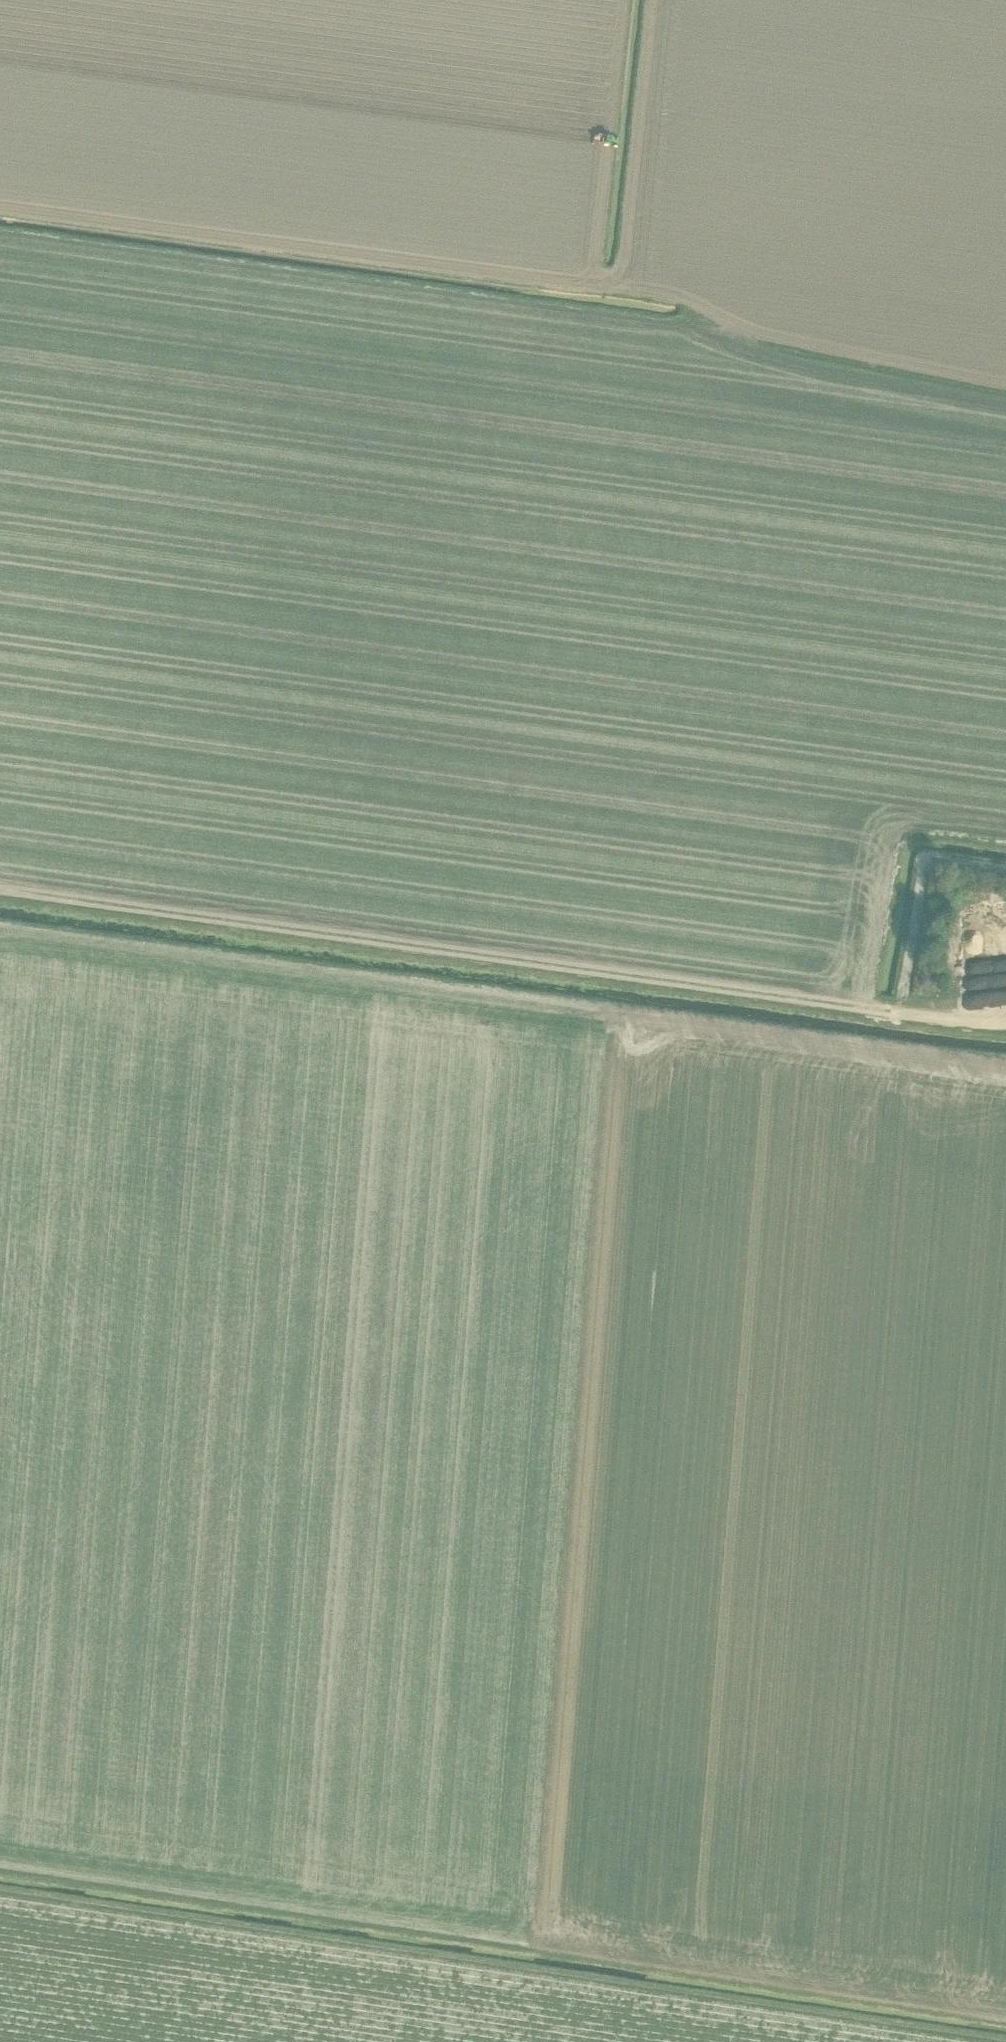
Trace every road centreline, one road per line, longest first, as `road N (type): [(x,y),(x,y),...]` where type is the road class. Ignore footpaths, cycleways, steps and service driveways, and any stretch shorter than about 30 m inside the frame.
road 1 (track): [(0,203),(673,294),(759,335),(1005,382)]
road 2 (track): [(1005,1018),(896,1013),(0,886)]

